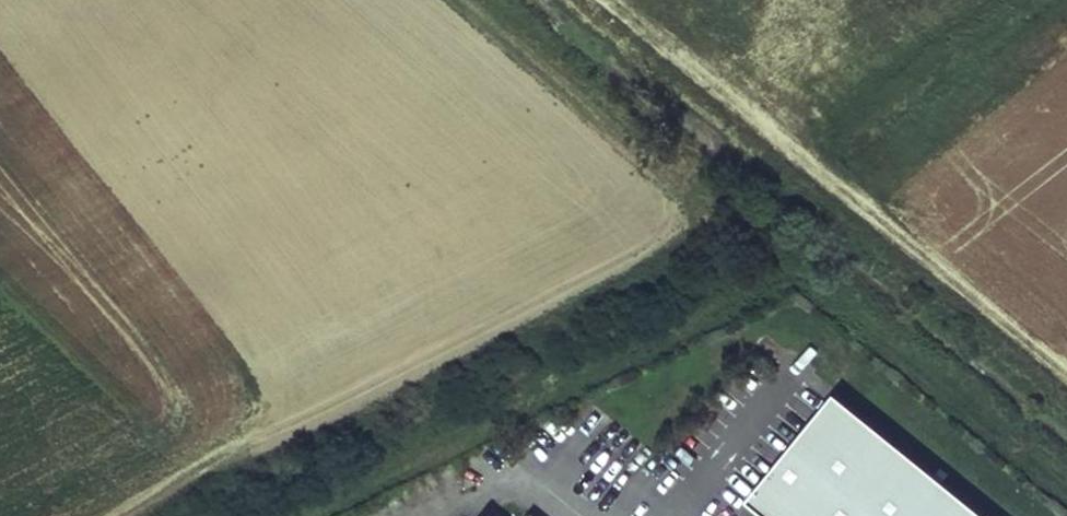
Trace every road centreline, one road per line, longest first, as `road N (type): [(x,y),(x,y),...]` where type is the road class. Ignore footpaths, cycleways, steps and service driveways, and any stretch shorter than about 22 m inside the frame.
road 1 (track): [(1066,371),(620,0)]

